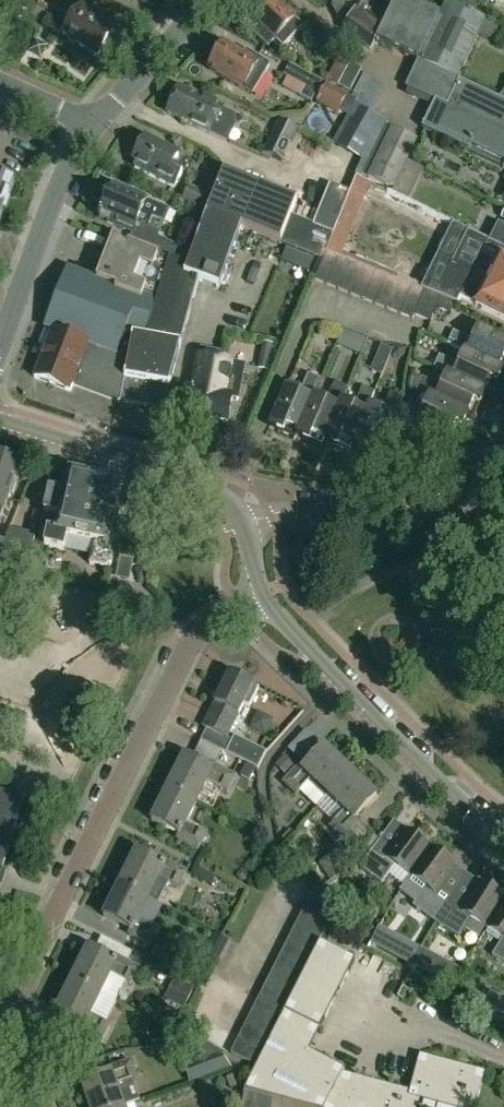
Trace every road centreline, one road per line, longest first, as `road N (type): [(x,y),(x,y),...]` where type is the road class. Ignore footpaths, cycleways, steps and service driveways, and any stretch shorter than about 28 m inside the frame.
road 1 (residential): [(8,1001),(184,652),(200,630),(260,596)]
road 2 (secondary): [(260,596),(378,730),(503,835)]
road 3 (residential): [(245,518),(420,517),(469,493),(503,451)]
road 4 (secondary): [(0,425),(218,491),(245,518)]
road 5 (residential): [(0,348),(71,155),(93,129)]
road 6 (residential): [(93,129),(206,0)]

